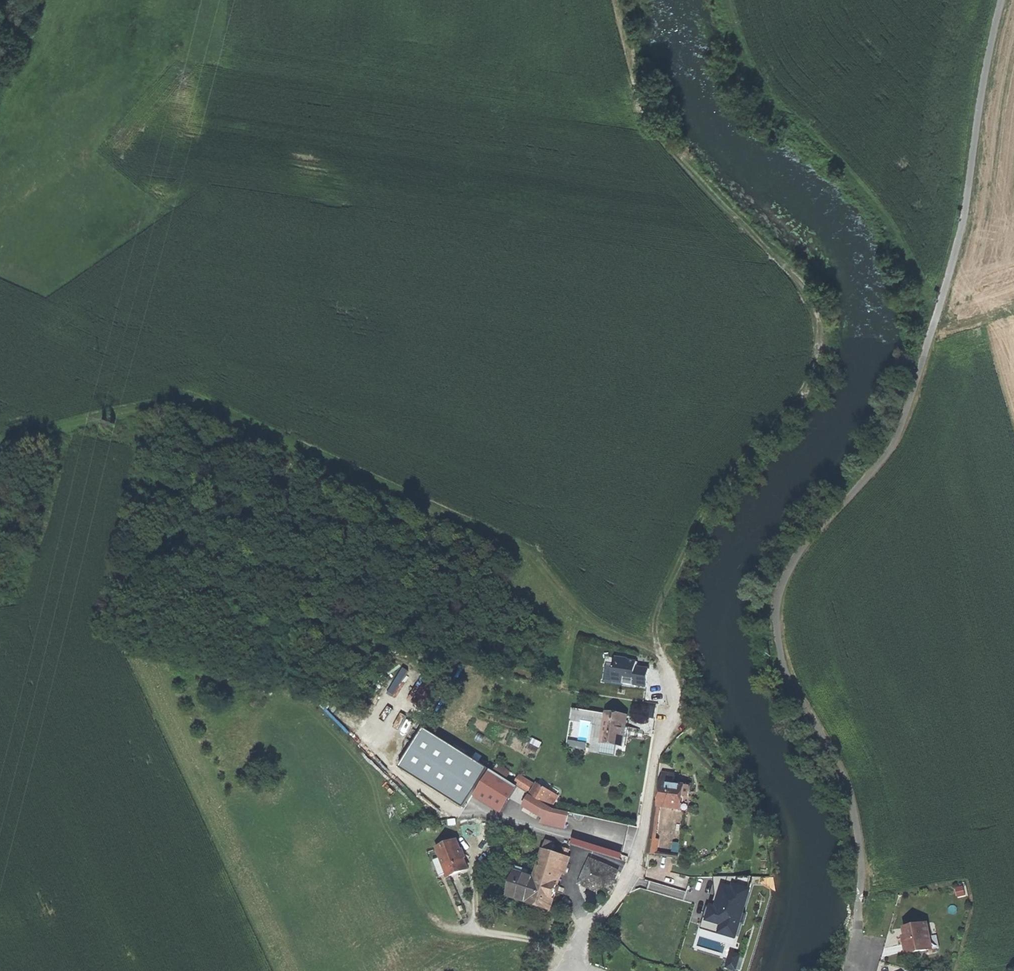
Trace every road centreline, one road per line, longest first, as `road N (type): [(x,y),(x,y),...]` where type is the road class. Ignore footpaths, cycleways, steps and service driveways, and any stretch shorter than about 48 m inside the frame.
road 1 (track): [(616,0),(643,105),(662,141),(713,202),(807,285),(822,345),(815,379),(796,409),(734,474),(693,538),(655,619),(658,652)]
road 2 (track): [(131,410),(160,405),(243,422),(520,547),(599,629),(658,652),(671,701),(663,741)]

